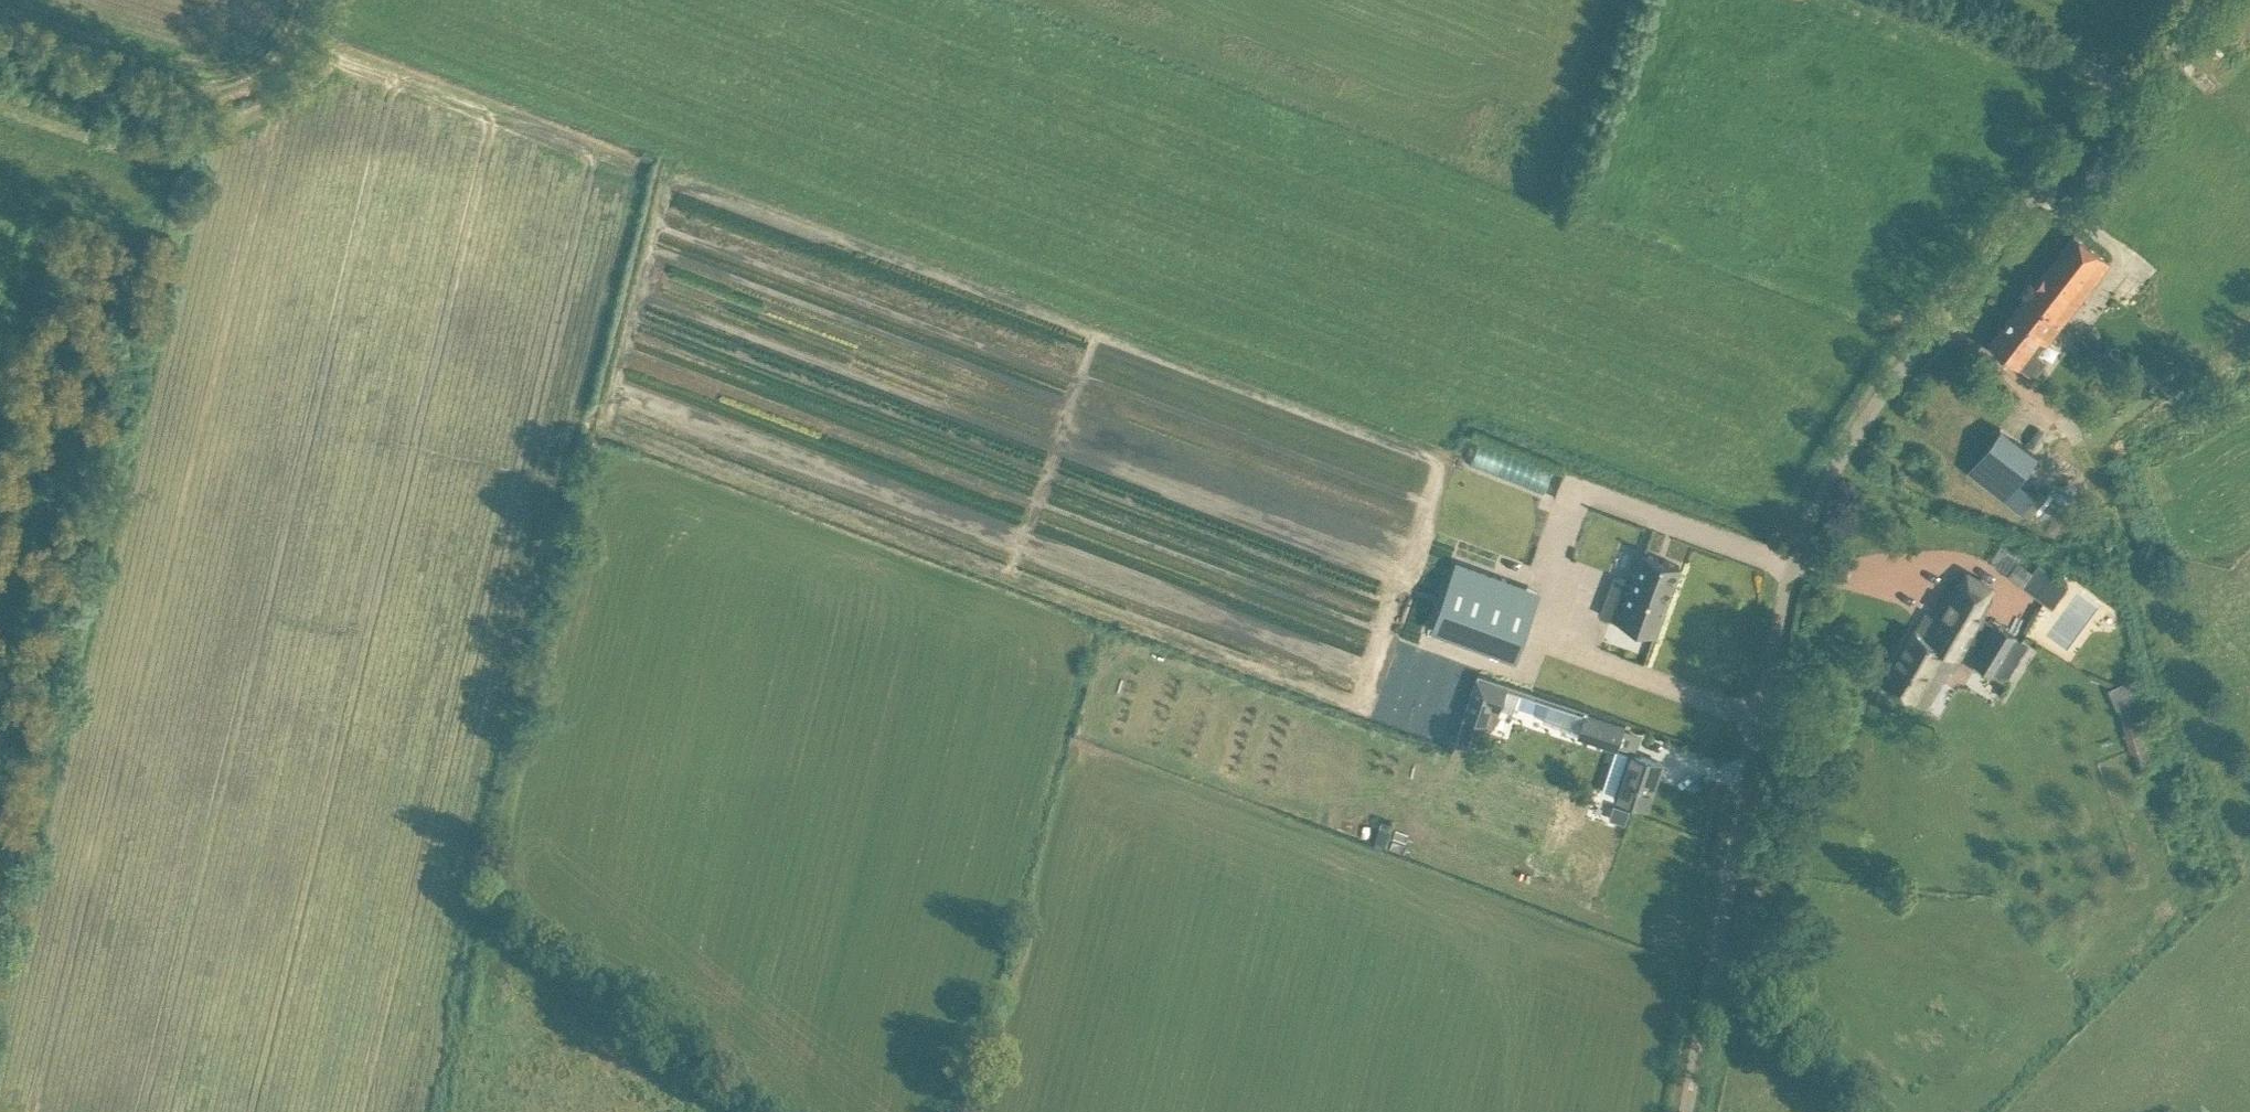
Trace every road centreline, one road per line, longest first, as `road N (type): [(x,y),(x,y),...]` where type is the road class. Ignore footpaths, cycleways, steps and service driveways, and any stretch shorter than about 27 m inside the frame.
road 1 (unclassified): [(1686,1111),(1766,691),(1805,537),(1843,452),(2186,0)]
road 2 (track): [(297,0),(272,57),(205,83),(168,79),(0,23)]

